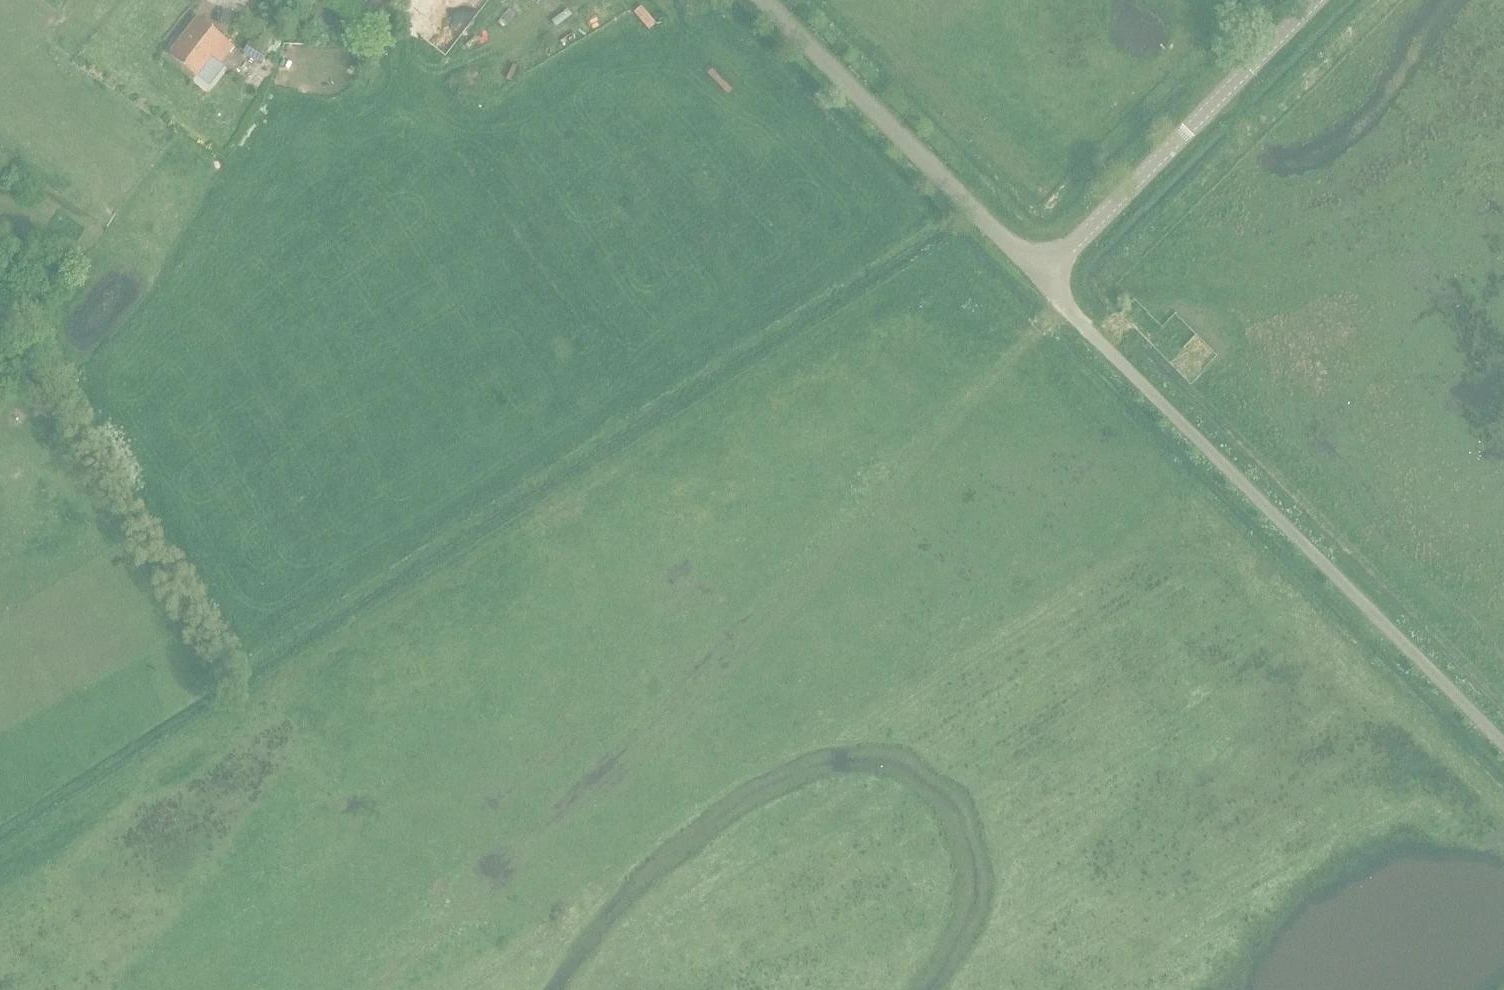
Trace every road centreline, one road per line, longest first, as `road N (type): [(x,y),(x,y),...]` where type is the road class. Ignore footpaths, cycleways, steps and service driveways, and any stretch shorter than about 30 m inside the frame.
road 1 (unclassified): [(1038,277),(1503,747)]
road 2 (unclassified): [(1038,277),(1315,0)]
road 3 (unclassified): [(1038,277),(764,0)]

